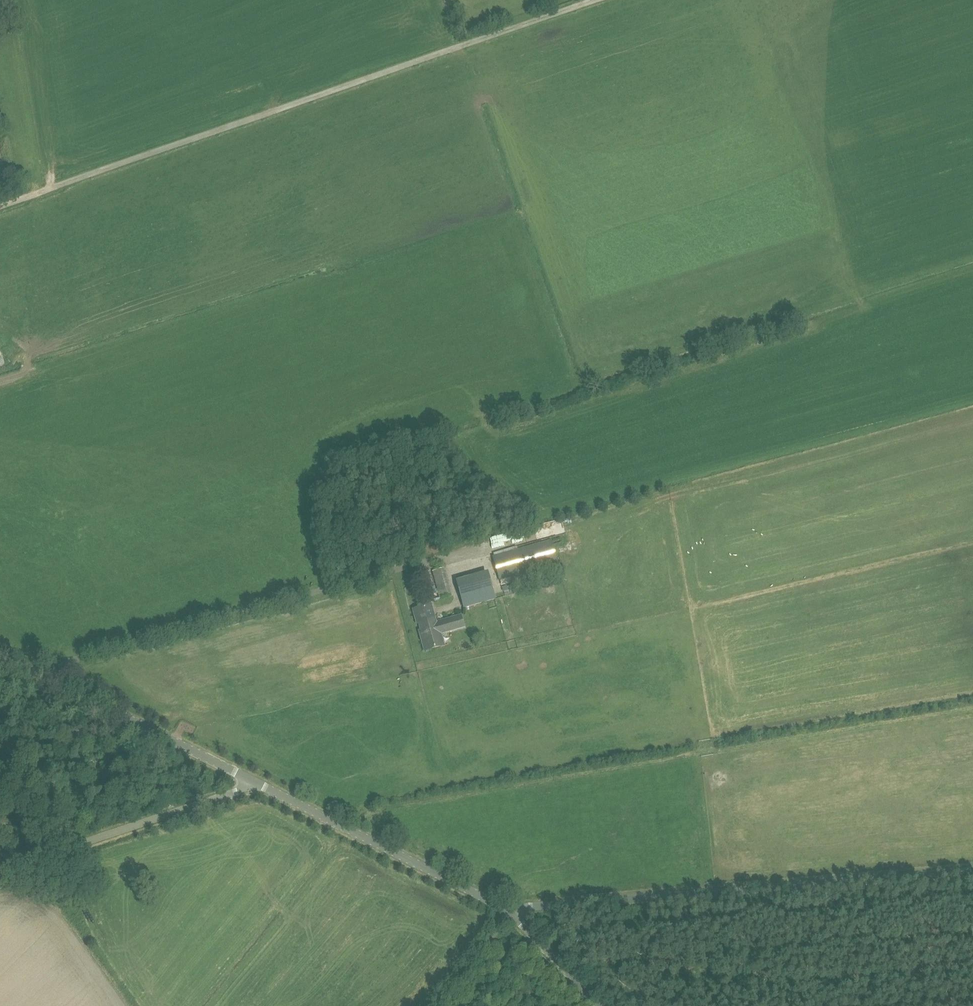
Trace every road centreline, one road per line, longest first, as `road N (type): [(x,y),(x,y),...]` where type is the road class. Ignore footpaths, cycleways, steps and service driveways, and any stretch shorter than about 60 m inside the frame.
road 1 (track): [(0,203),(585,0)]
road 2 (unclassified): [(507,910),(972,871)]
road 3 (unclassified): [(253,784),(0,656)]
road 4 (unclassified): [(507,910),(253,784)]
road 5 (unclassified): [(0,870),(253,784)]
road 6 (unclassified): [(600,1005),(507,910)]

